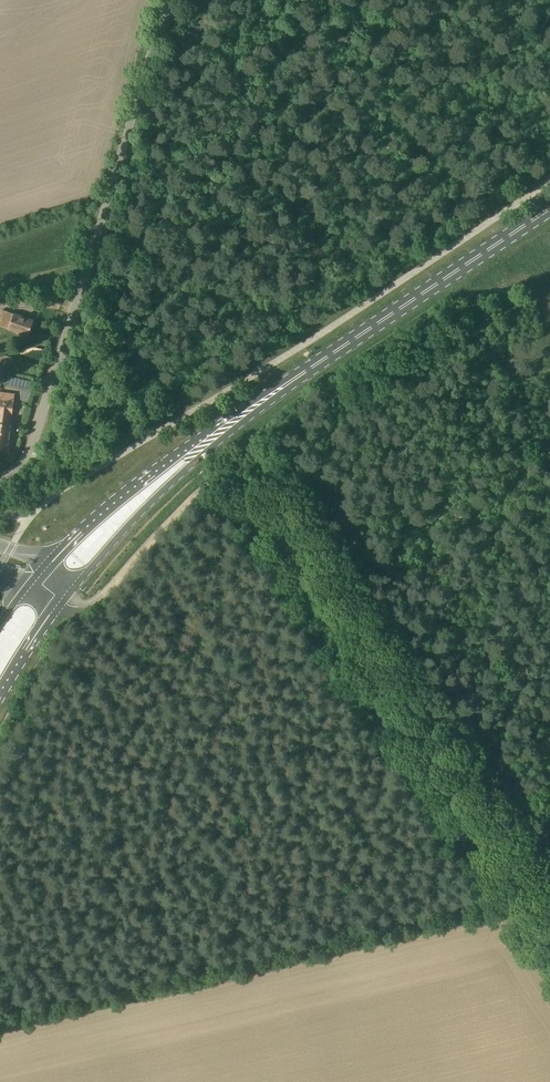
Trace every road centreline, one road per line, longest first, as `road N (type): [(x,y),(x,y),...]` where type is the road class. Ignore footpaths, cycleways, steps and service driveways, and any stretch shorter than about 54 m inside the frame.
road 1 (track): [(506,881),(468,904),(417,917),(0,1010)]
road 2 (unclassified): [(0,479),(35,437),(164,0)]
road 3 (track): [(327,598),(270,504),(228,483),(198,494),(100,598),(77,606),(66,599)]
road 4 (primary): [(282,387),(549,208)]
road 5 (primary): [(66,599),(145,507),(282,387)]
road 6 (primary): [(282,387),(167,462),(48,565)]
road 7 (track): [(506,881),(349,635)]
road 8 (track): [(327,598),(549,446)]

